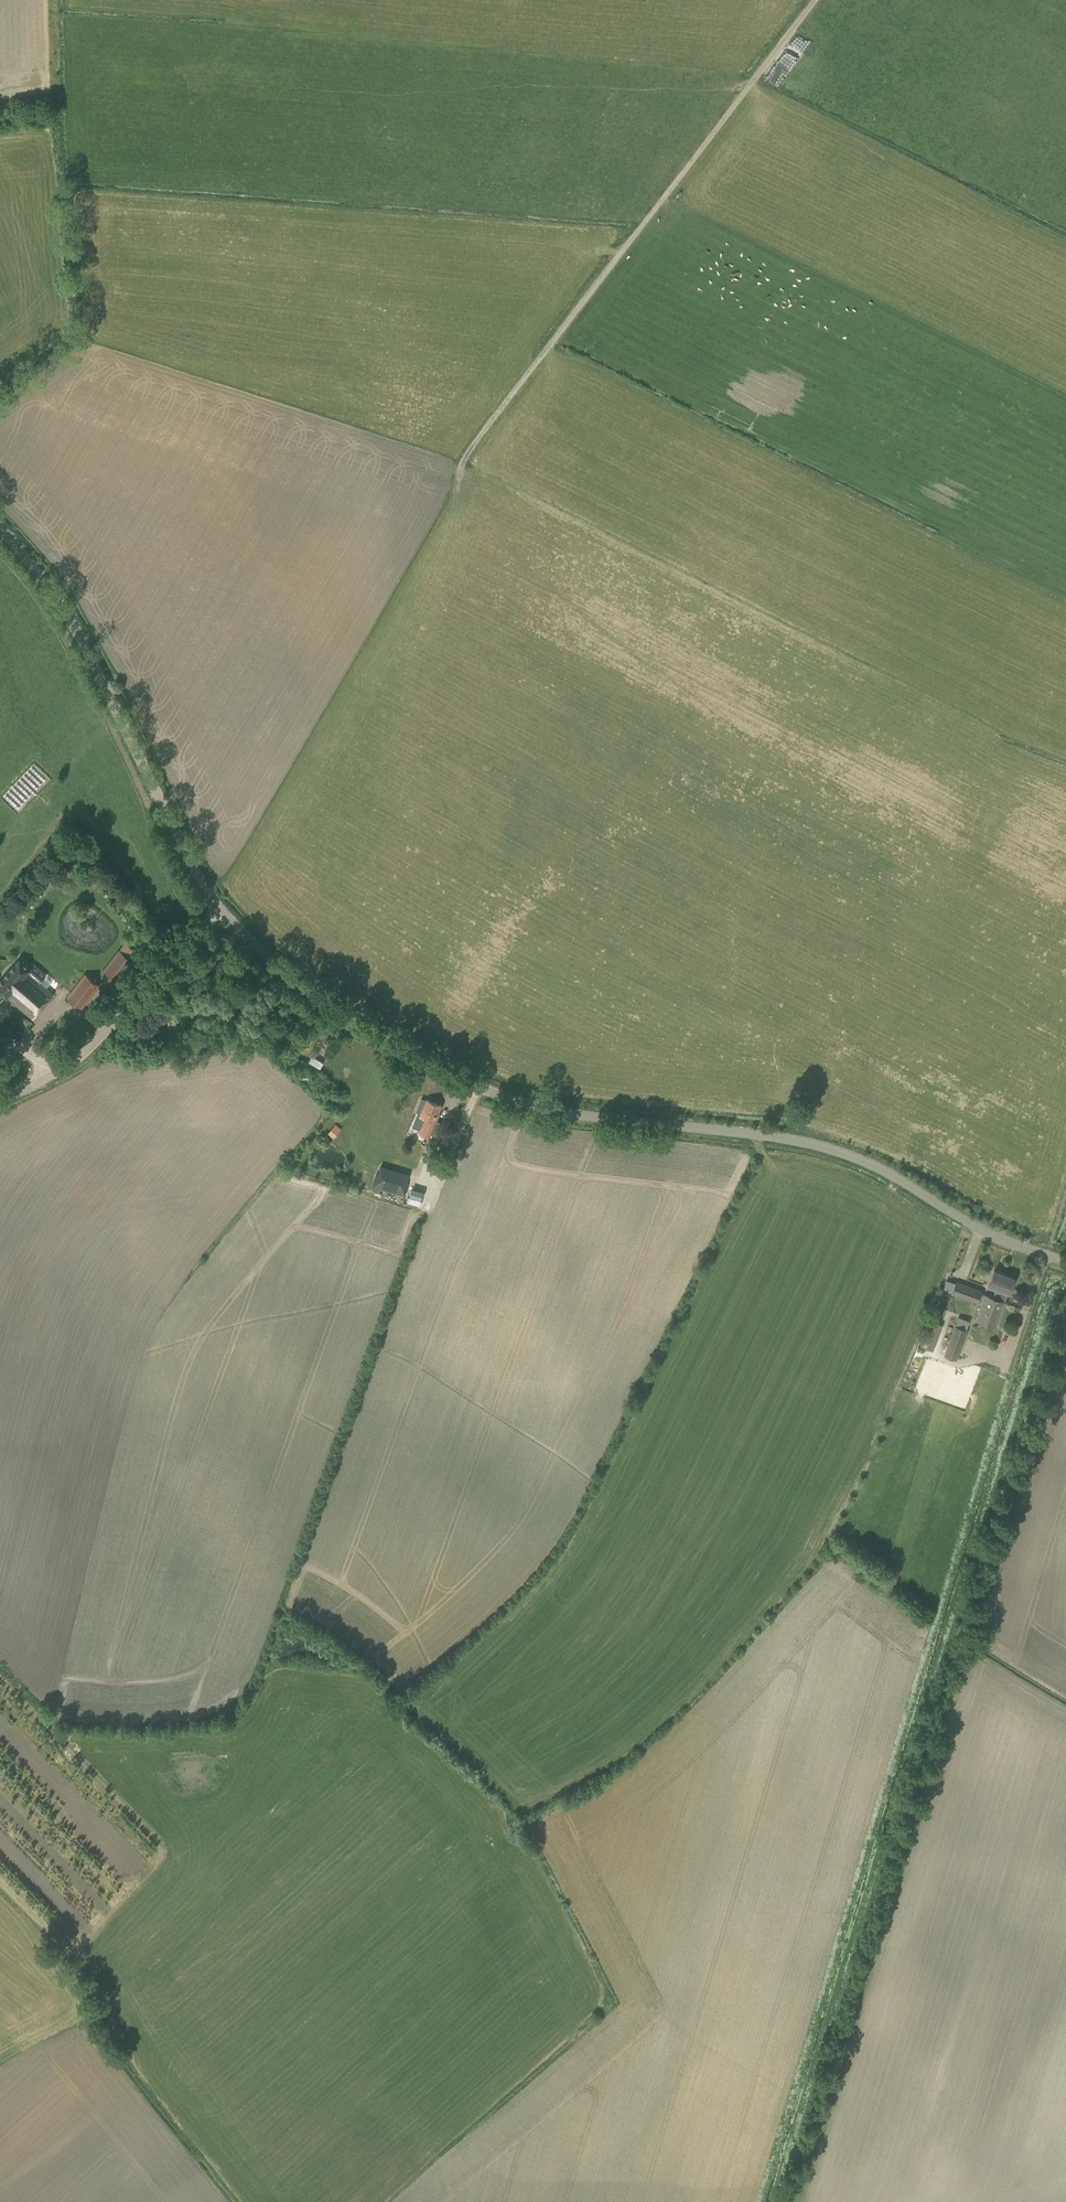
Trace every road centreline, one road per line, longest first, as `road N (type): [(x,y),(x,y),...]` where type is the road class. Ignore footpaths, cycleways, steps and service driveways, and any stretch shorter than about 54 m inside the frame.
road 1 (unclassified): [(1065,1260),(999,1238),(891,1174),(830,1149),(559,1112),(479,1087),(360,1025),(222,911)]
road 2 (unclassified): [(222,911),(55,592),(0,528)]
road 3 (unclassified): [(50,1076),(86,1052),(222,911)]

